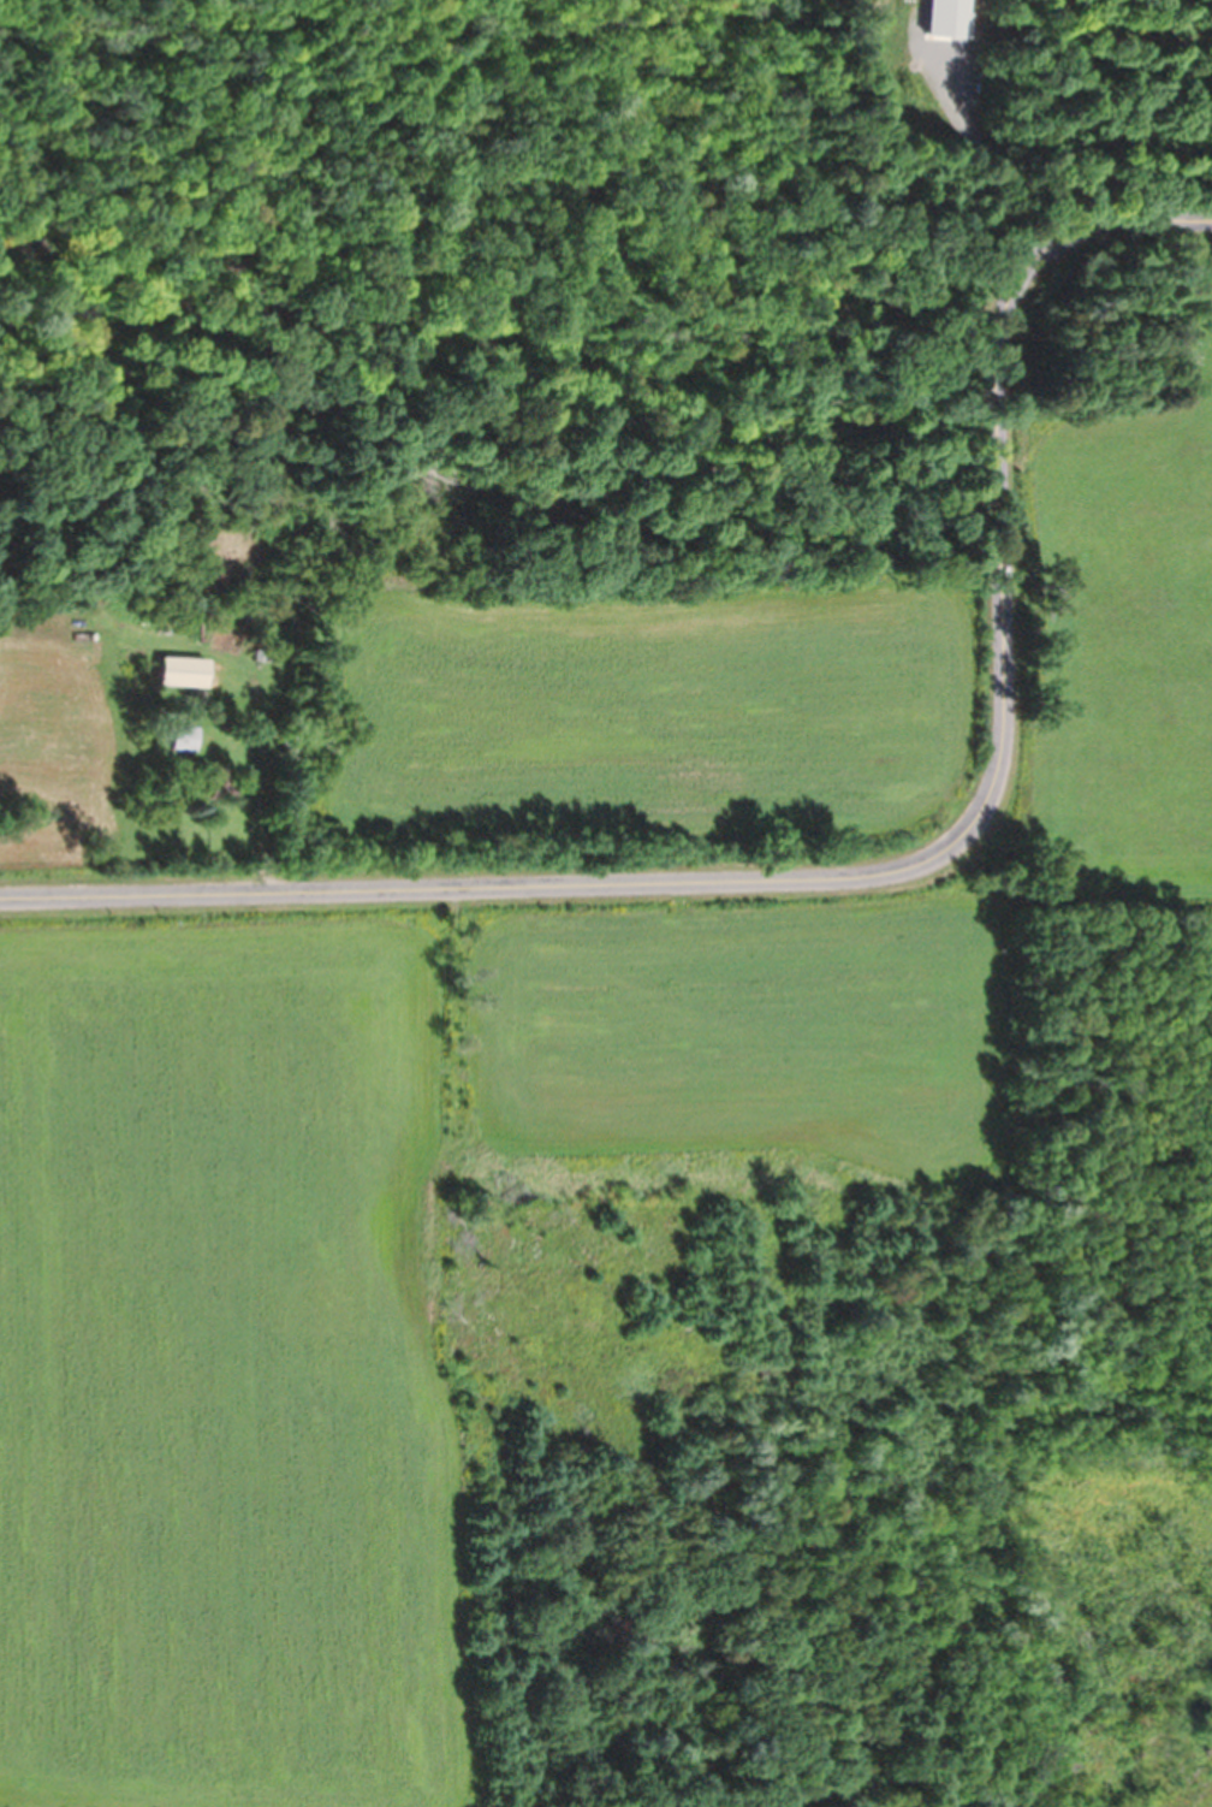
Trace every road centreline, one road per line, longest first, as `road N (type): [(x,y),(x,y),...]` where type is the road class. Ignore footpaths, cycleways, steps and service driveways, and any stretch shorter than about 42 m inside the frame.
road 1 (secondary): [(1211,215),(1087,221),(1042,247),(1016,282),(1003,325),(1008,754),(990,802),(934,854),(893,869),(724,876),(0,892)]

